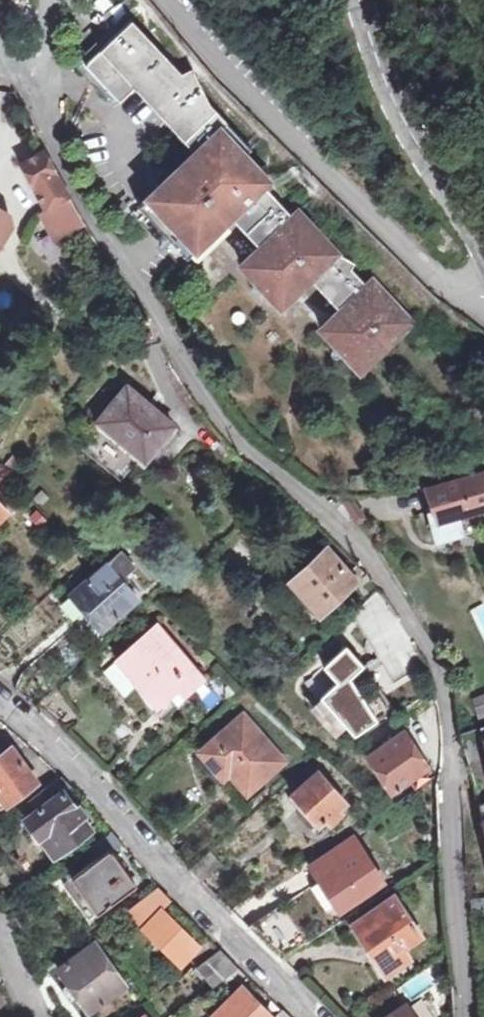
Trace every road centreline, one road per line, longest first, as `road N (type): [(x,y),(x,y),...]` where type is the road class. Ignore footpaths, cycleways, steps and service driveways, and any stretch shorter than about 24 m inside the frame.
road 1 (unclassified): [(462,1016),(447,703),(412,625),(360,552),(236,440),(191,377),(46,122),(28,68)]
road 2 (residential): [(0,705),(64,756),(307,1016)]
road 3 (residential): [(483,300),(456,288),(315,159),(173,0)]
road 4 (tertiary): [(483,250),(388,77),(360,0)]

